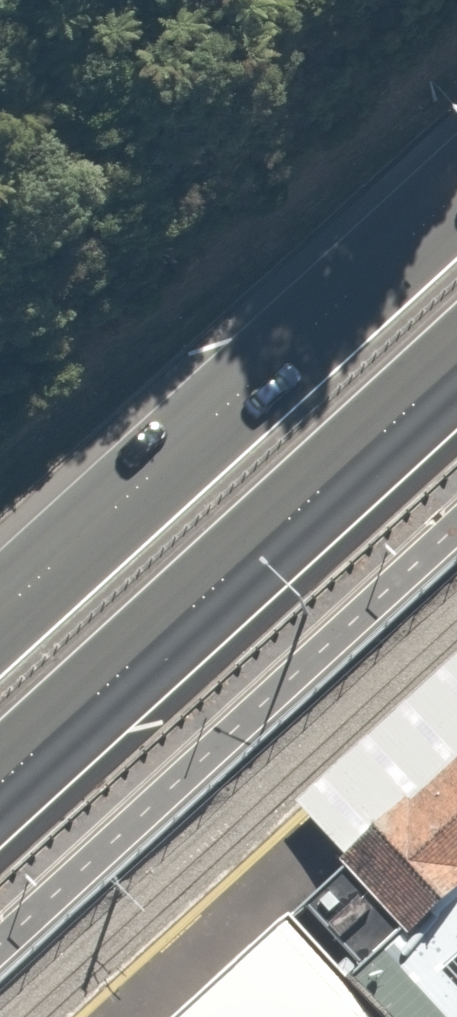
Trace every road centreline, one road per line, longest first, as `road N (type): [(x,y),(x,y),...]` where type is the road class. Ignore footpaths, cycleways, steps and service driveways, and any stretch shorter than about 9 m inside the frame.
road 1 (trunk): [(0,606),(456,187)]
road 2 (trunk): [(456,367),(0,784)]

